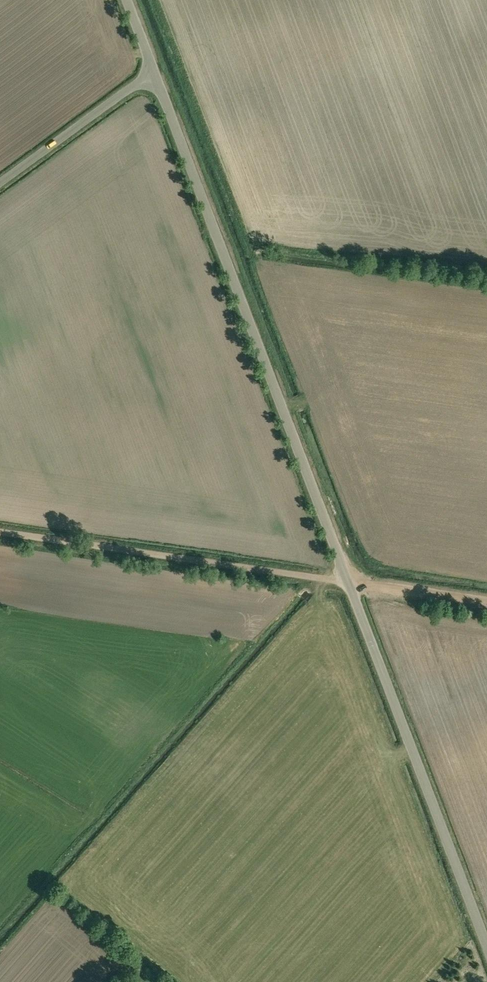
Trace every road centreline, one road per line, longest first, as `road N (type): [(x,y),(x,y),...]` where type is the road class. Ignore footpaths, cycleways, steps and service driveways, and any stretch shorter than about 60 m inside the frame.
road 1 (unclassified): [(486,945),(153,70)]
road 2 (track): [(0,533),(486,602)]
road 3 (unclassified): [(0,182),(153,70)]

